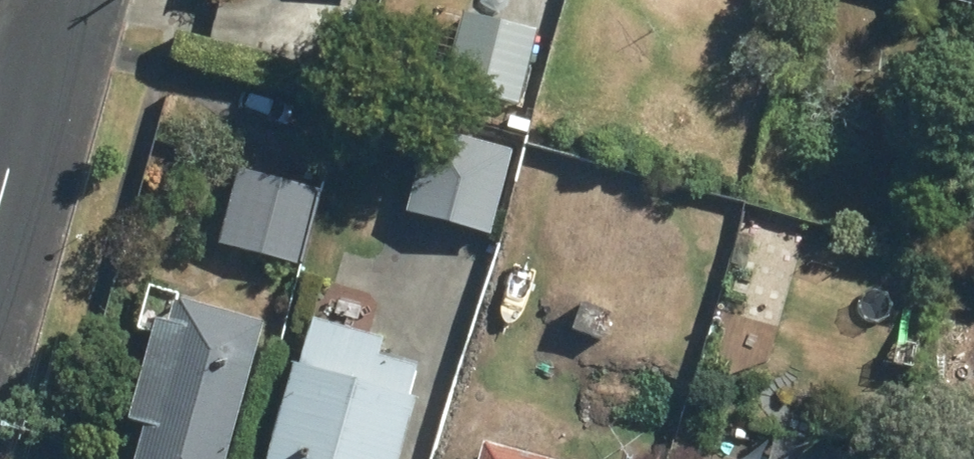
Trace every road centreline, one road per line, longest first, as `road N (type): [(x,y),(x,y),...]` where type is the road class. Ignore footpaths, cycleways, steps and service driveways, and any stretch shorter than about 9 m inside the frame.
road 1 (residential): [(0,201),(56,0)]

